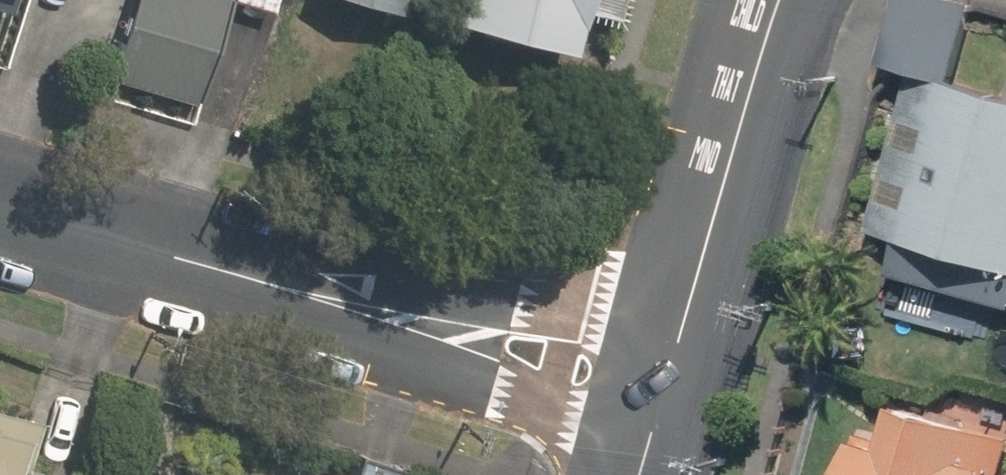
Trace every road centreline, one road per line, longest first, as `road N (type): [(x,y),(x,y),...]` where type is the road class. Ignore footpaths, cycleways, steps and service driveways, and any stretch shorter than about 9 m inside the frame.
road 1 (tertiary): [(664,397),(0,202)]
road 2 (tertiary): [(779,0),(664,397)]

